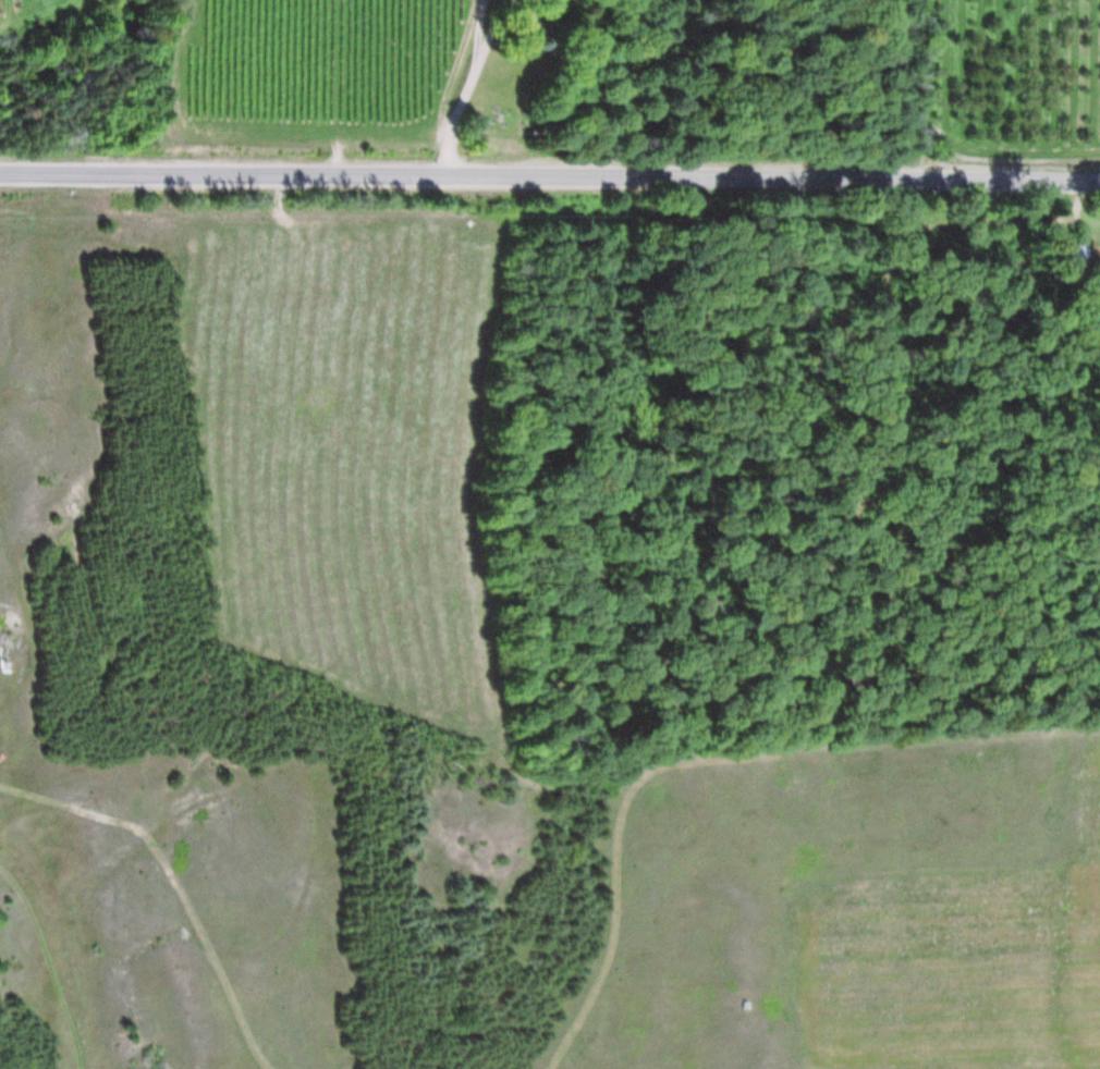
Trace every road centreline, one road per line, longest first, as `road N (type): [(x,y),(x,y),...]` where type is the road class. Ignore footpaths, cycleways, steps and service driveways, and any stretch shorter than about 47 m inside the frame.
road 1 (tertiary): [(1099,181),(0,173)]

